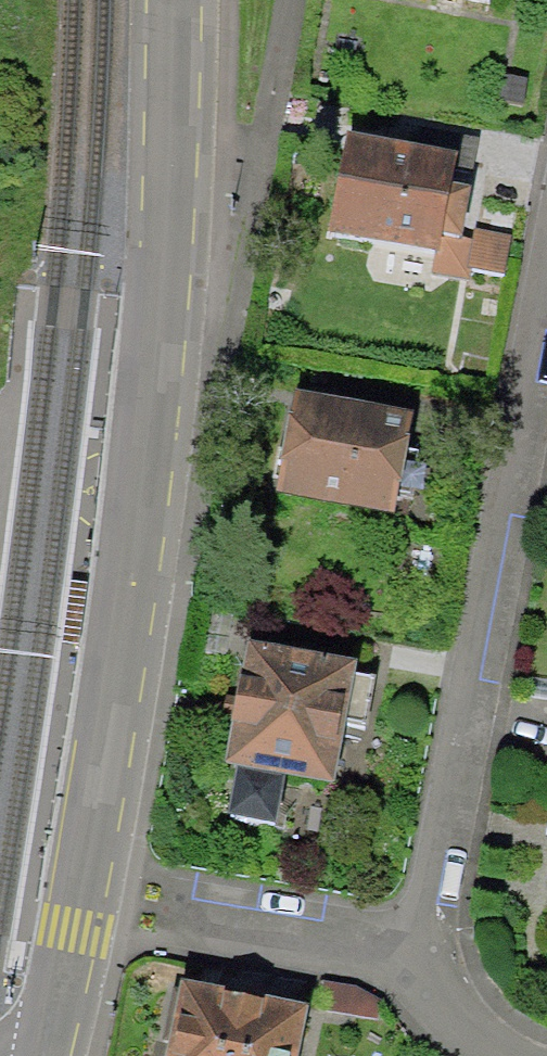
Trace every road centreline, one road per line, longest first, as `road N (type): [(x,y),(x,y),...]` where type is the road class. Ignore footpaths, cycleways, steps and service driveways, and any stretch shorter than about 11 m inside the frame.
road 1 (tertiary): [(49,1055),(138,535),(161,340),(175,0)]
road 2 (residential): [(546,298),(410,950)]
road 3 (residential): [(410,950),(150,917)]
road 4 (residential): [(410,950),(455,1021),(512,1055)]

